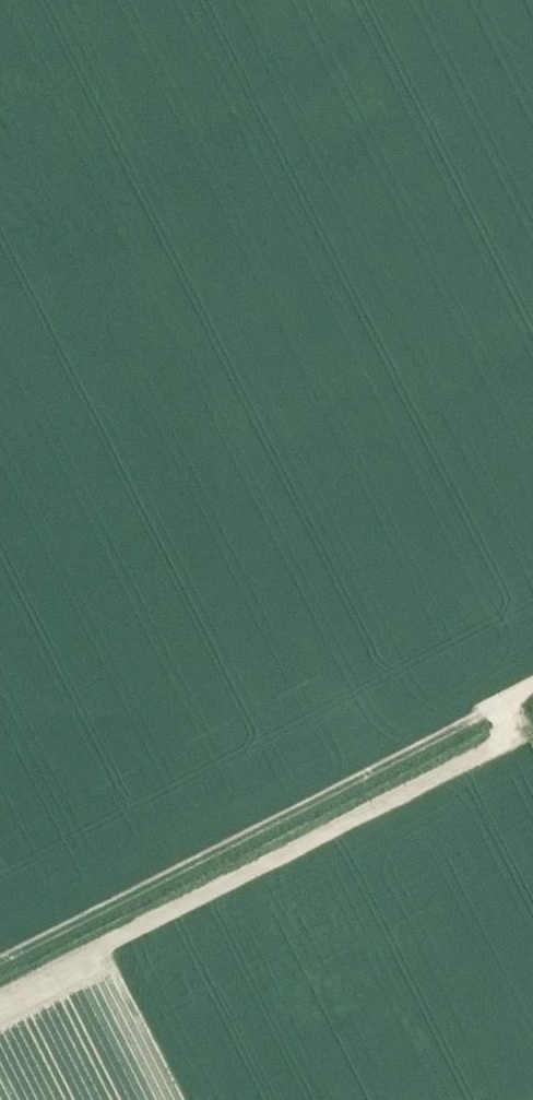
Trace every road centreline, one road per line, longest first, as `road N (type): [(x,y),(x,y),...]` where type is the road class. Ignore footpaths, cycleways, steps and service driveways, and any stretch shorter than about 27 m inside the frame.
road 1 (track): [(0,1007),(523,740),(512,710),(532,698)]

